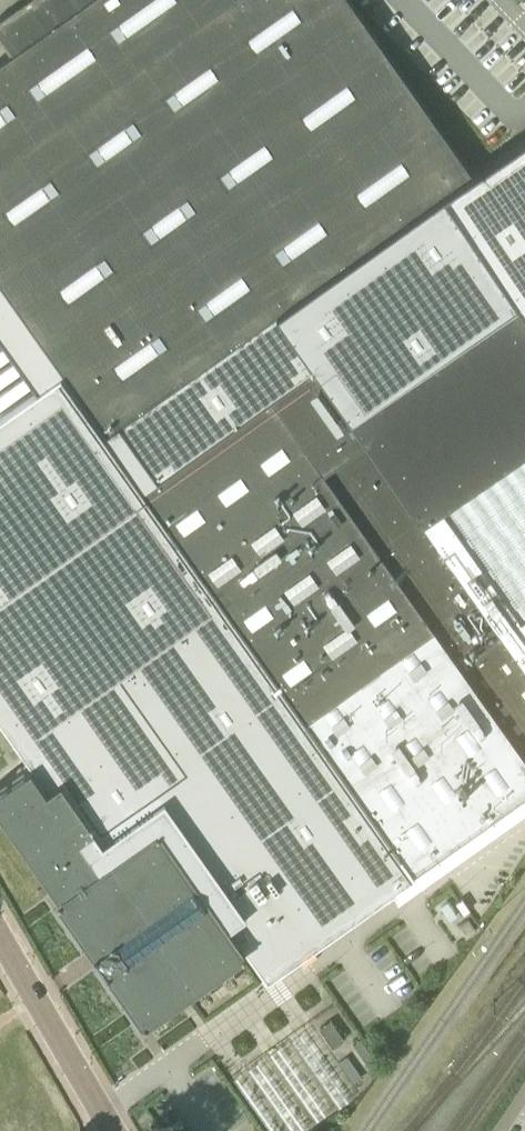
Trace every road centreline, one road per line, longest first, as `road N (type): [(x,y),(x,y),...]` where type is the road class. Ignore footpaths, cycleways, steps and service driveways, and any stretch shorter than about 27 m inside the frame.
road 1 (residential): [(108,1130),(0,941)]

